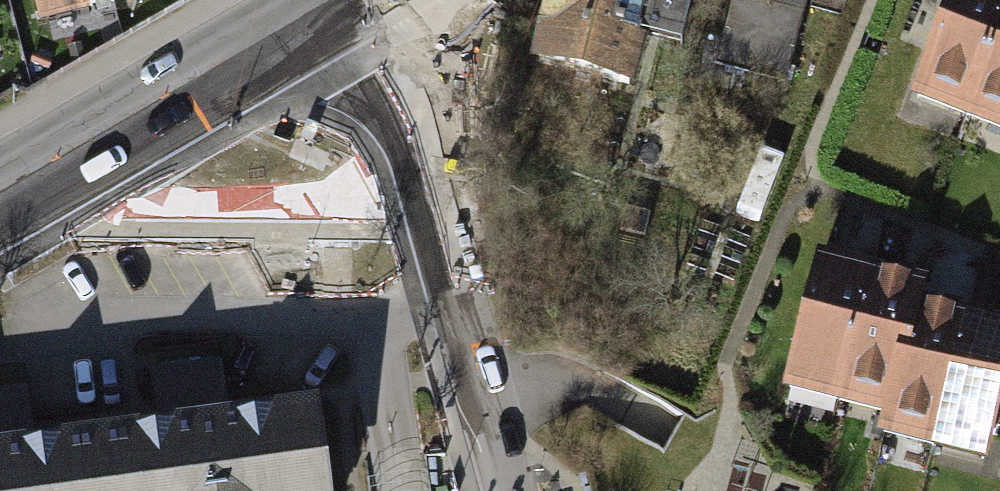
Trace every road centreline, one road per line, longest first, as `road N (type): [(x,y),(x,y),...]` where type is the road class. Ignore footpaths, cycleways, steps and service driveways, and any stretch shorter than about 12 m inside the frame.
road 1 (tertiary): [(505,490),(364,0)]
road 2 (primary): [(0,193),(341,0)]

